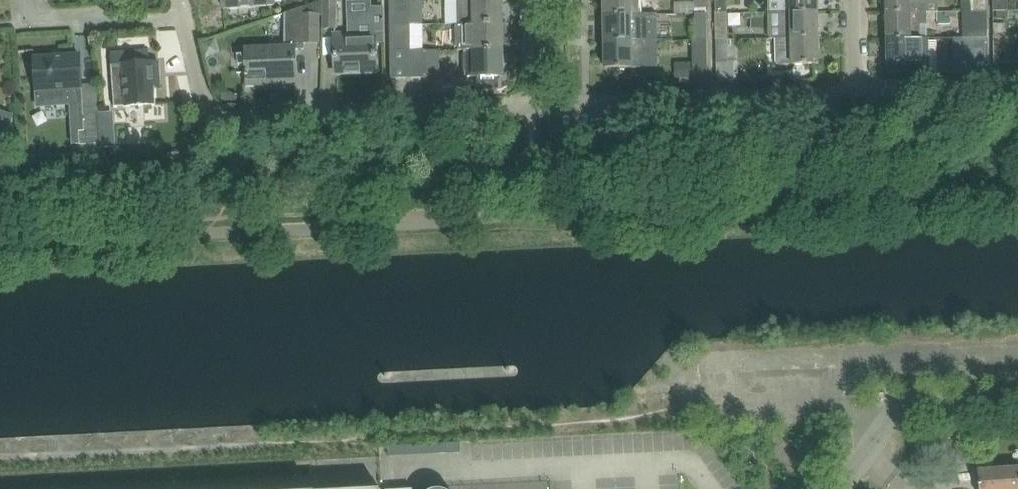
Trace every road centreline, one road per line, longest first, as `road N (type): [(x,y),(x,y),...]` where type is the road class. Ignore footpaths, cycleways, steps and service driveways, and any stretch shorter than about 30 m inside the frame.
road 1 (residential): [(533,103),(226,122),(212,118),(180,14)]
road 2 (residential): [(533,103),(859,89)]
road 3 (unclassified): [(825,488),(884,420),(912,406),(1017,399)]
road 4 (residential): [(180,14),(1,12)]
road 5 (residential): [(859,89),(1017,85)]

